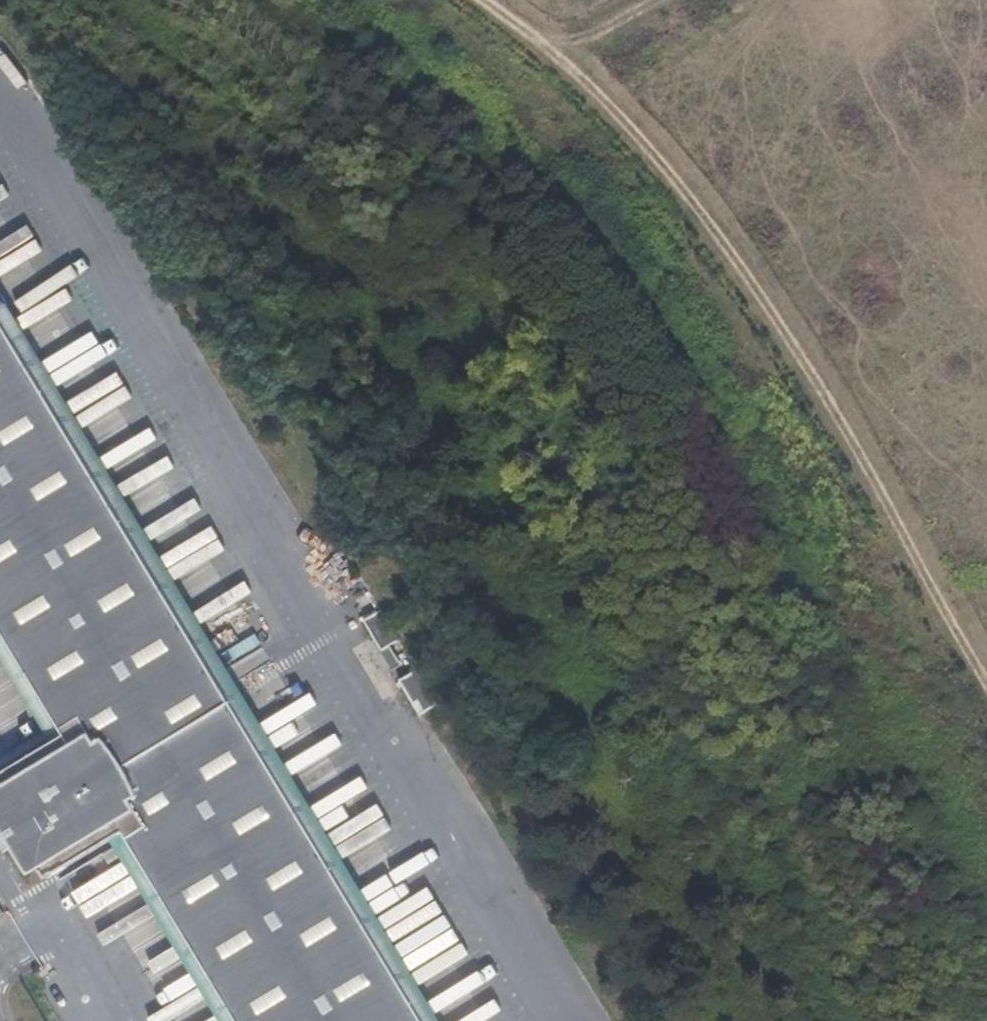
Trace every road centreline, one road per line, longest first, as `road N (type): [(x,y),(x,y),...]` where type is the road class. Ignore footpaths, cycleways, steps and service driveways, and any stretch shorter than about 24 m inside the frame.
road 1 (track): [(485,0),(605,98),(722,236),(859,452),(986,686)]

